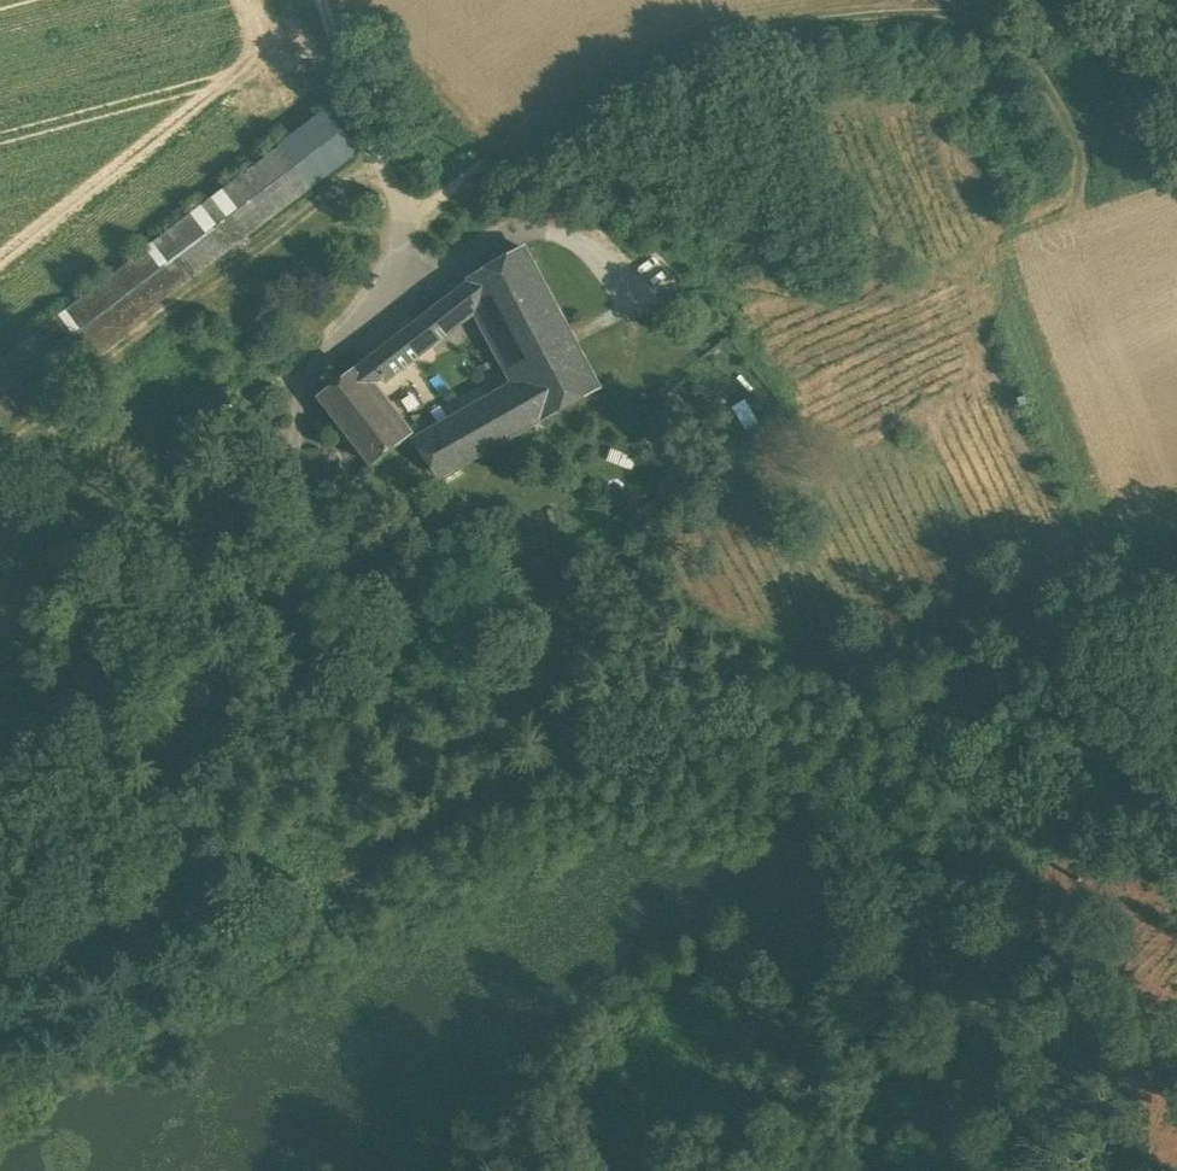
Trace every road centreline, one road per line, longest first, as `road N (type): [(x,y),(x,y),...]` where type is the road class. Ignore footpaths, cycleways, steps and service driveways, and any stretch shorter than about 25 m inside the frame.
road 1 (track): [(319,0),(396,229),(475,182),(508,141),(555,112),(721,42),(849,15),(962,13),(1120,27),(1176,20)]
road 2 (track): [(0,979),(140,890),(207,828),(234,782),(265,719),(274,678),(306,375),(358,329),(387,288),(396,229)]
road 3 (track): [(306,375),(149,483),(0,638)]
road 4 (track): [(375,307),(537,222),(577,237),(627,286),(632,304),(582,332)]
road 5 (track): [(1014,22),(1080,144),(1085,174),(1063,194)]

